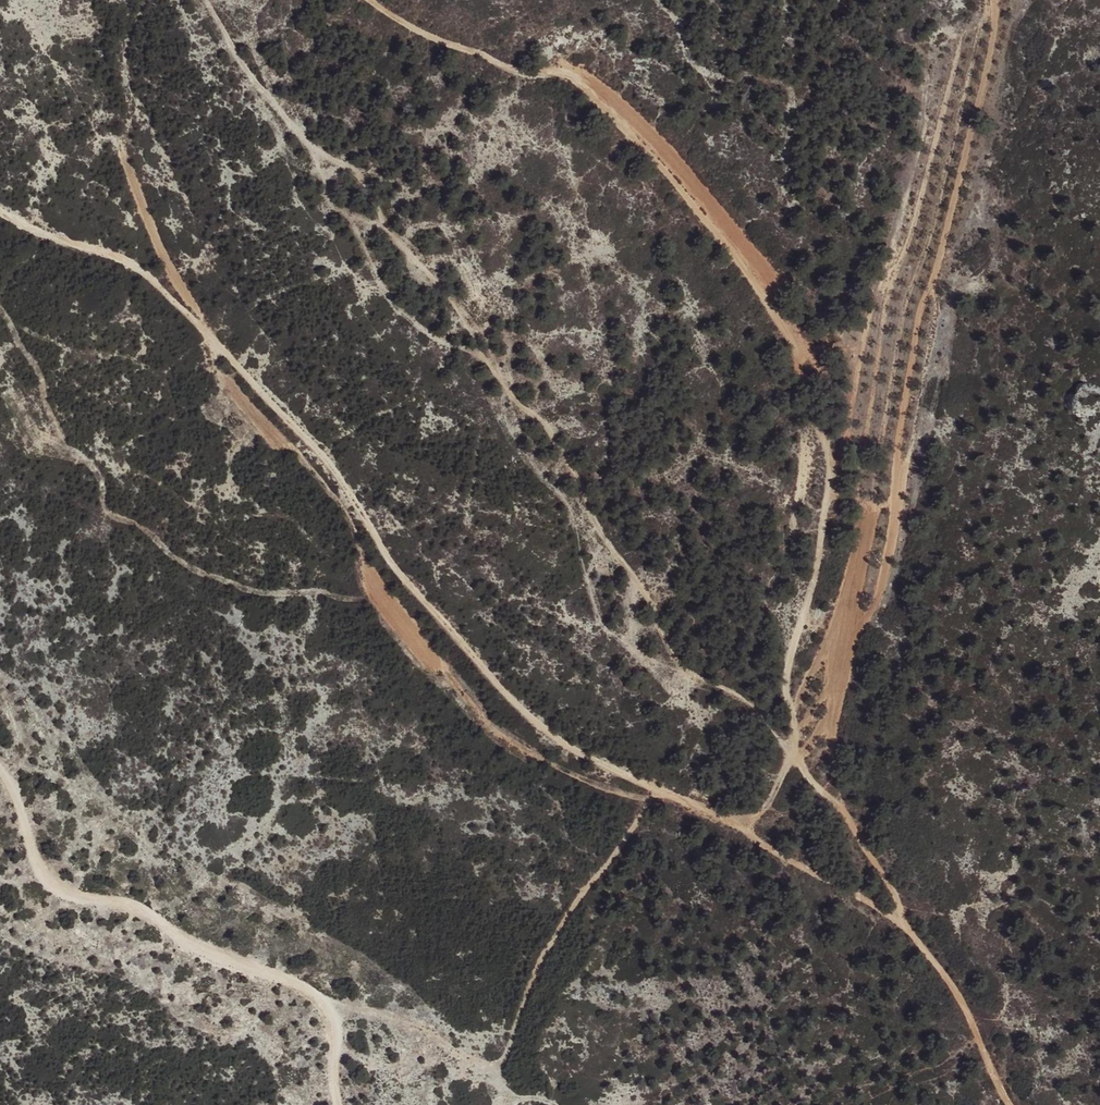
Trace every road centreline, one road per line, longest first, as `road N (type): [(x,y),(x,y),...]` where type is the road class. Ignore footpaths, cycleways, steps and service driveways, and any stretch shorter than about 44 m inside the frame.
road 1 (track): [(0,23),(120,131),(206,319),(335,446)]
road 2 (track): [(0,771),(26,830),(34,885),(140,909),(190,956),(276,977),(326,1009),(323,1062),(336,1104)]

